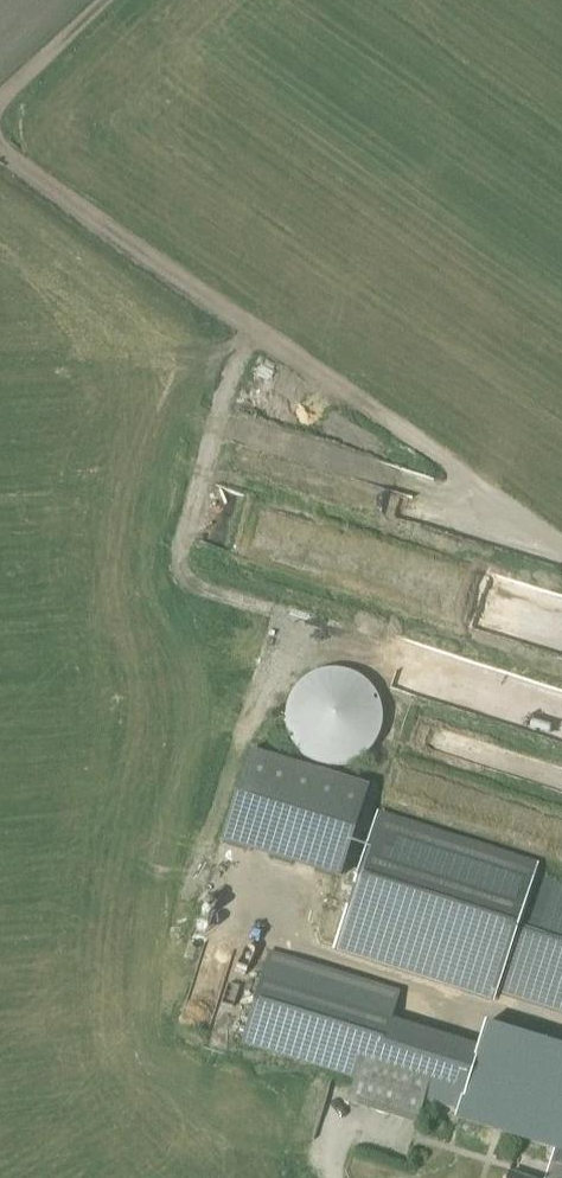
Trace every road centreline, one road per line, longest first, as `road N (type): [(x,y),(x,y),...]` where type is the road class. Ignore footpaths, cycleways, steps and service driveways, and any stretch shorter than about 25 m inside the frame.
road 1 (track): [(561,561),(0,154)]
road 2 (track): [(110,0),(0,103)]

